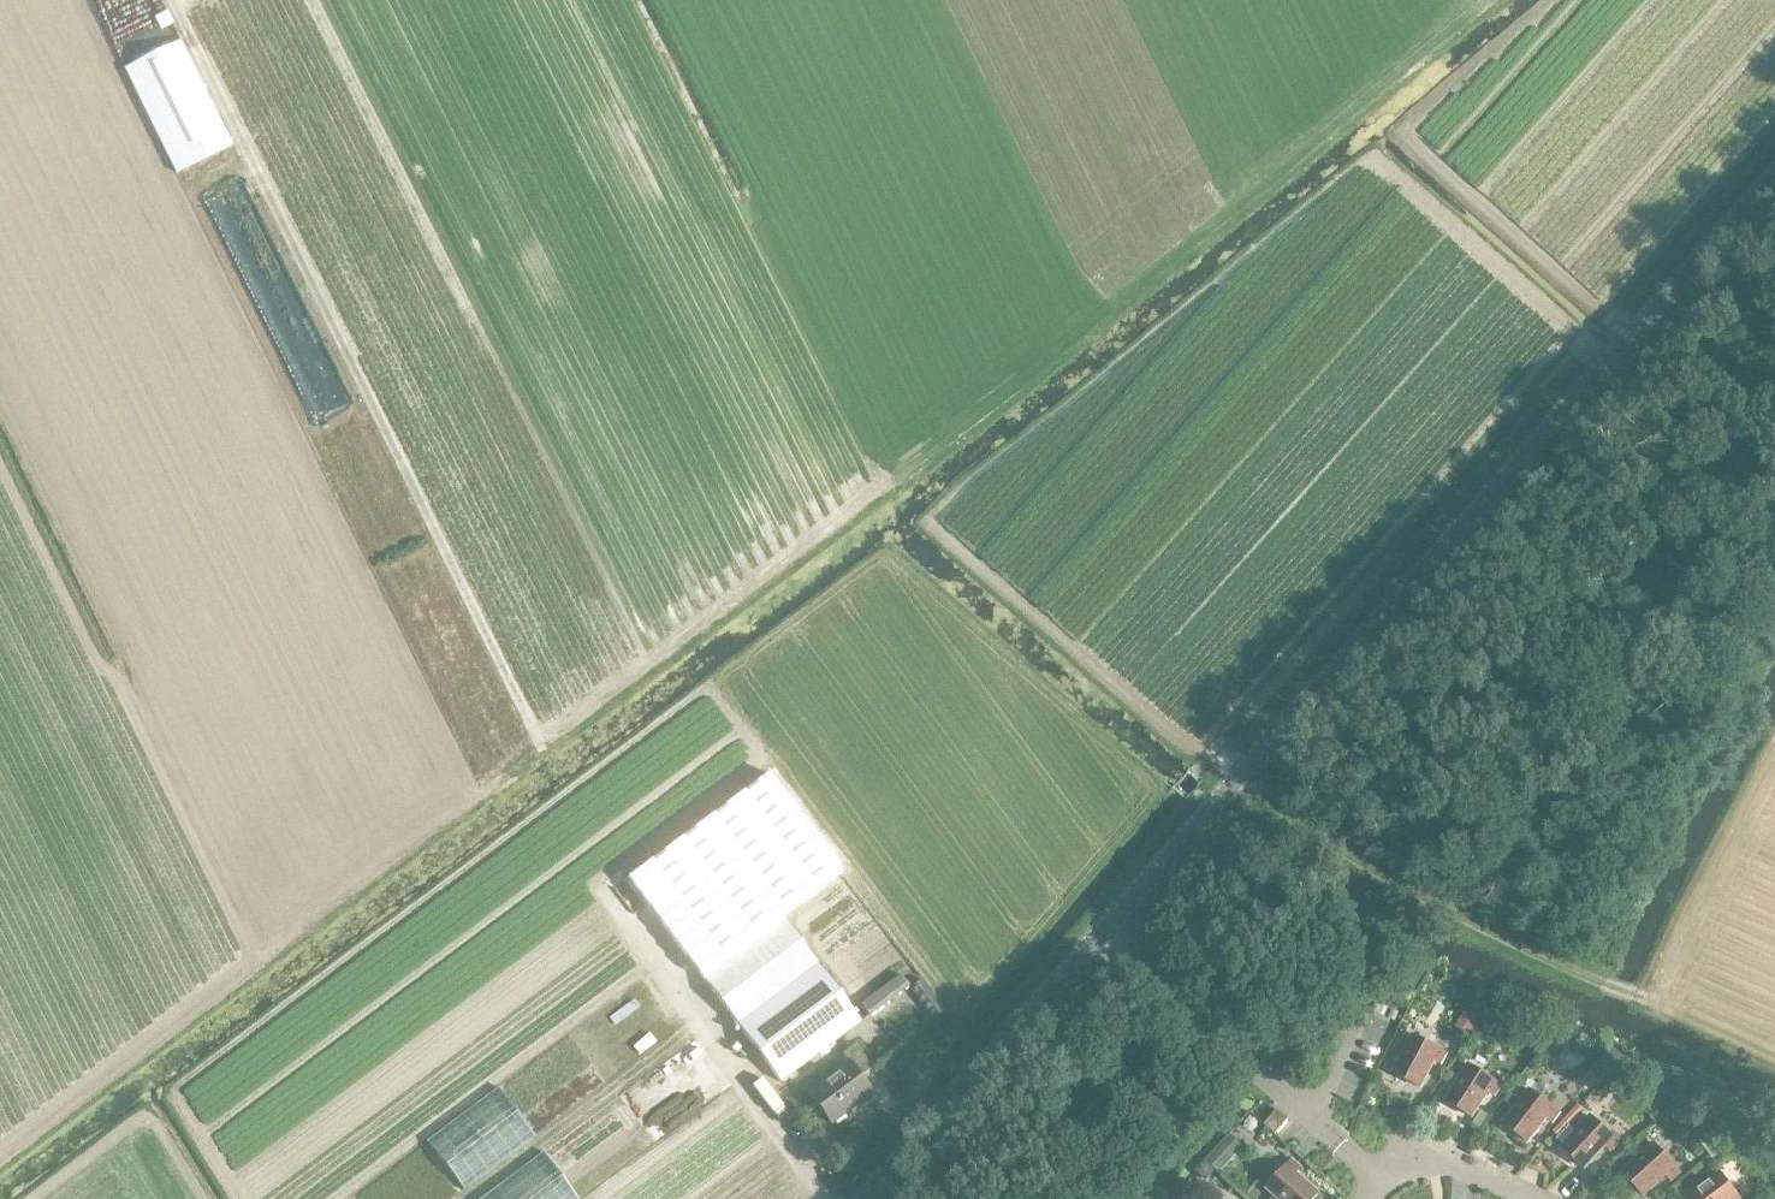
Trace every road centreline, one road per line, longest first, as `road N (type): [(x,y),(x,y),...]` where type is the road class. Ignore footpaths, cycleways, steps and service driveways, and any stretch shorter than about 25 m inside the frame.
road 1 (tertiary): [(864,1198),(1774,175)]
road 2 (track): [(538,739),(173,0)]

